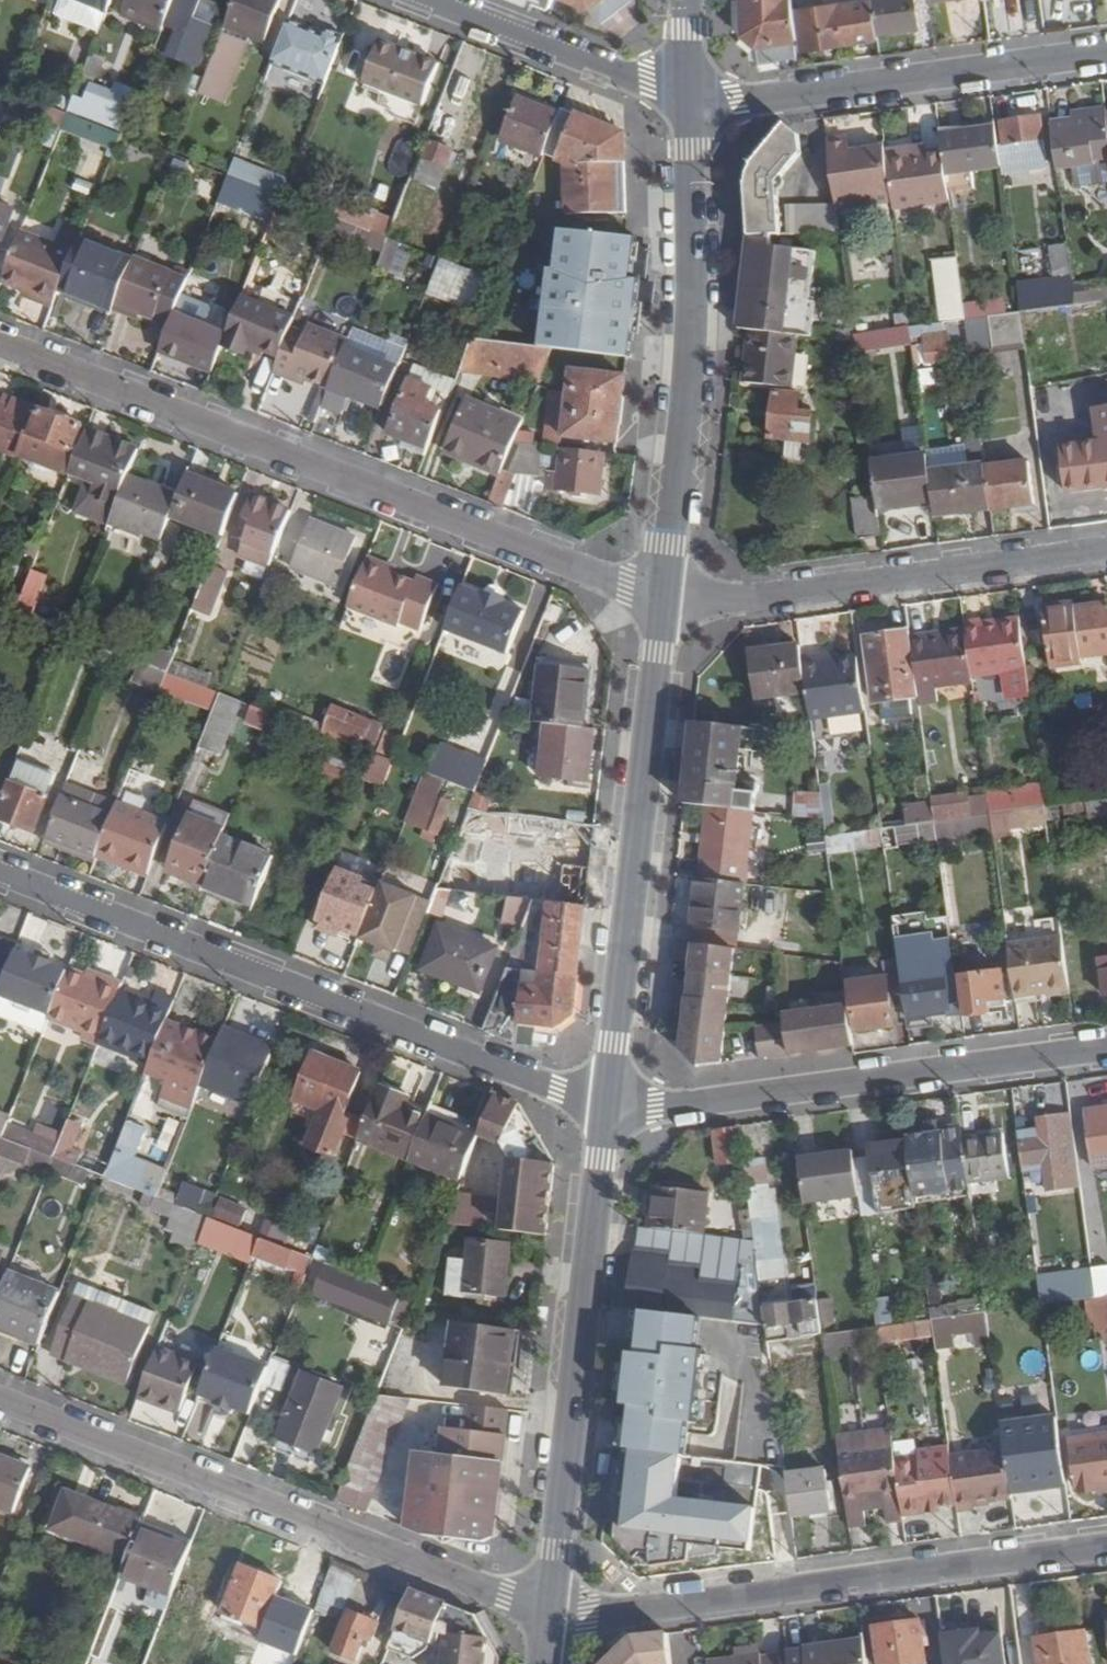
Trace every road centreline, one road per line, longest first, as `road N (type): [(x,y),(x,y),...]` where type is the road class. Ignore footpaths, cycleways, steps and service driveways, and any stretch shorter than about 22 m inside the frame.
road 1 (residential): [(664,595),(627,588),(0,344)]
road 2 (residential): [(0,872),(606,1103)]
road 3 (residential): [(548,1611),(0,1400)]
road 4 (residential): [(1106,1547),(587,1618),(548,1611)]
road 5 (tertiary): [(664,595),(606,1103)]
road 6 (tertiary): [(606,1103),(548,1611)]
road 7 (residential): [(606,1103),(652,1108),(1106,1047)]
road 8 (tertiary): [(689,95),(689,360),(664,595)]
road 9 (residential): [(1106,552),(744,600),(664,595)]
road 10 (residential): [(689,95),(736,100),(1106,52)]
road 11 (residential): [(431,0),(689,95)]

